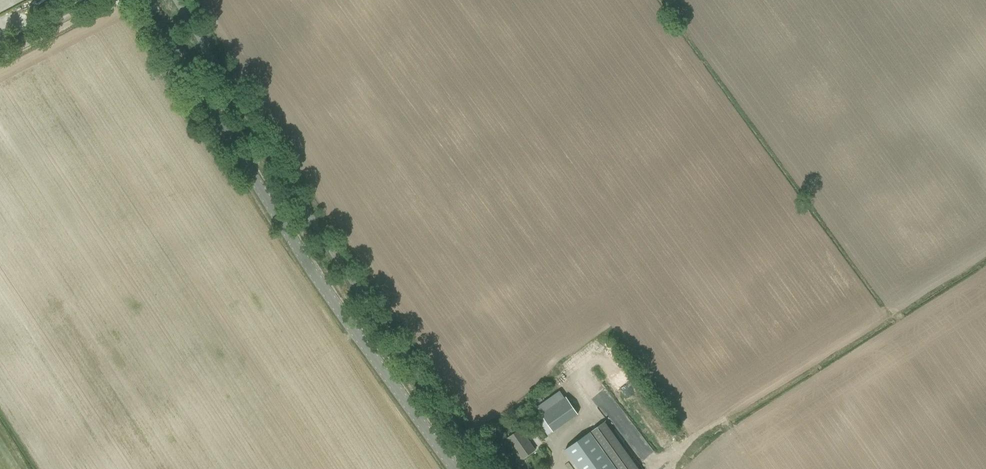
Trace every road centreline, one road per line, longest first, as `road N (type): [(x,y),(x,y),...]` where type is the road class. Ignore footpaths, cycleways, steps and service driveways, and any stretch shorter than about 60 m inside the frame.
road 1 (tertiary): [(453,468),(309,268),(144,0)]

